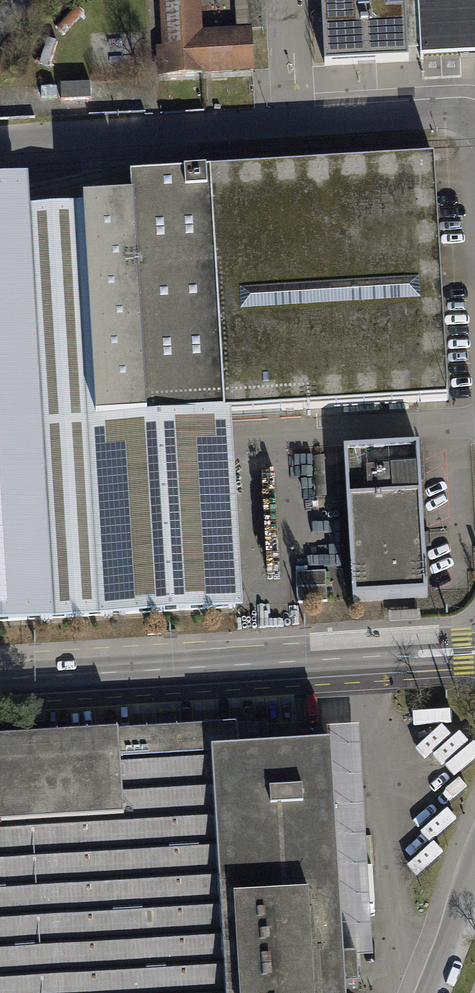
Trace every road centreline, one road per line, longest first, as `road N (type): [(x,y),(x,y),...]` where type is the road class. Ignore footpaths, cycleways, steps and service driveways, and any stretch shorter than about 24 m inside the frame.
road 1 (residential): [(0,145),(457,114),(474,121)]
road 2 (tertiary): [(0,679),(474,650)]
road 3 (residential): [(428,992),(474,874)]

